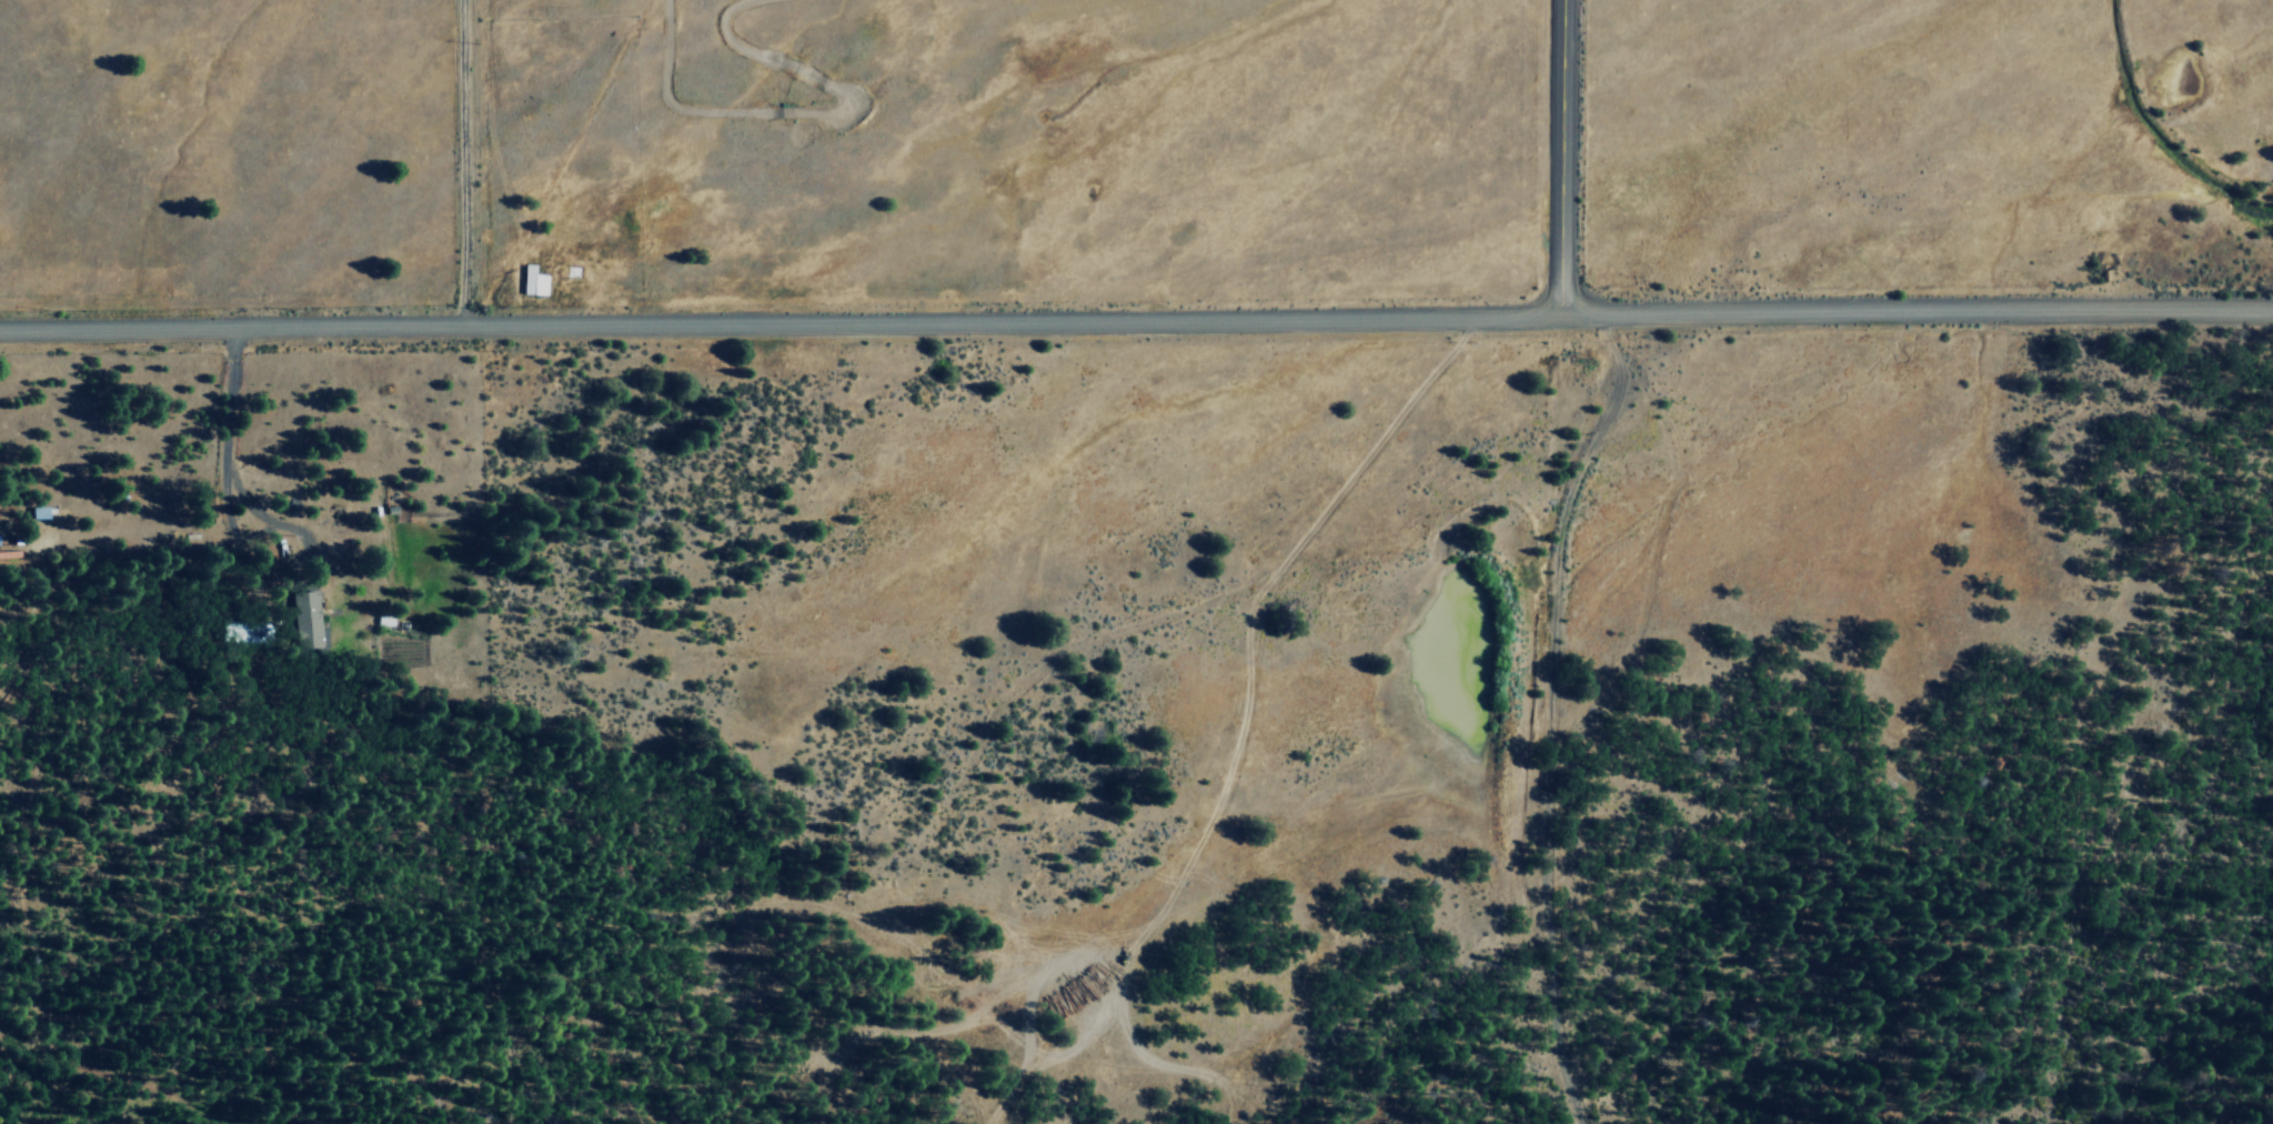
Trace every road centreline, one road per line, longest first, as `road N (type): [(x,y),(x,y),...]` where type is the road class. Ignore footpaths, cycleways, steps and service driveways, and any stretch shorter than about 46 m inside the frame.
road 1 (track): [(0,330),(1561,313)]
road 2 (residential): [(1561,313),(2272,311)]
road 3 (tertiary): [(1561,313),(1563,0)]

